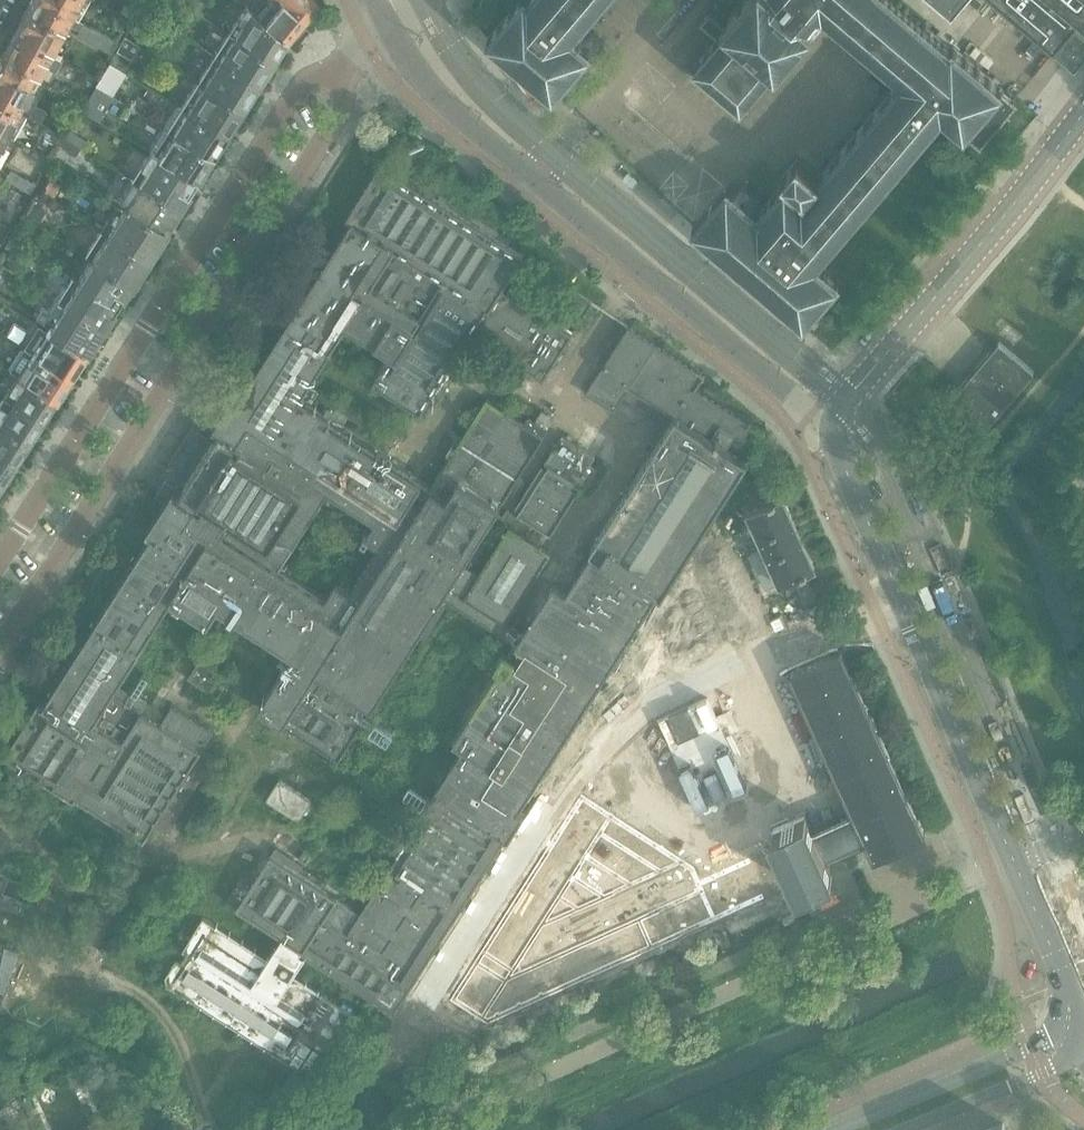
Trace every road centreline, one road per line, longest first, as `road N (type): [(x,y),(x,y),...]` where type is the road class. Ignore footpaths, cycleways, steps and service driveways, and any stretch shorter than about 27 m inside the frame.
road 1 (residential): [(0,645),(336,111),(338,74)]
road 2 (residential): [(989,869),(410,1129)]
road 3 (residential): [(338,74),(297,98),(0,568)]
road 4 (residential): [(387,29),(445,103),(678,303),(834,424)]
road 5 (tertiary): [(1016,862),(836,451),(834,424)]
road 6 (tertiary): [(834,424),(1083,117)]
road 7 (tertiary): [(1067,1036),(834,1129)]
road 8 (tertiary): [(906,1129),(1053,1068),(1067,1036)]
road 9 (tertiary): [(1016,862),(1064,985),(1067,1036)]

